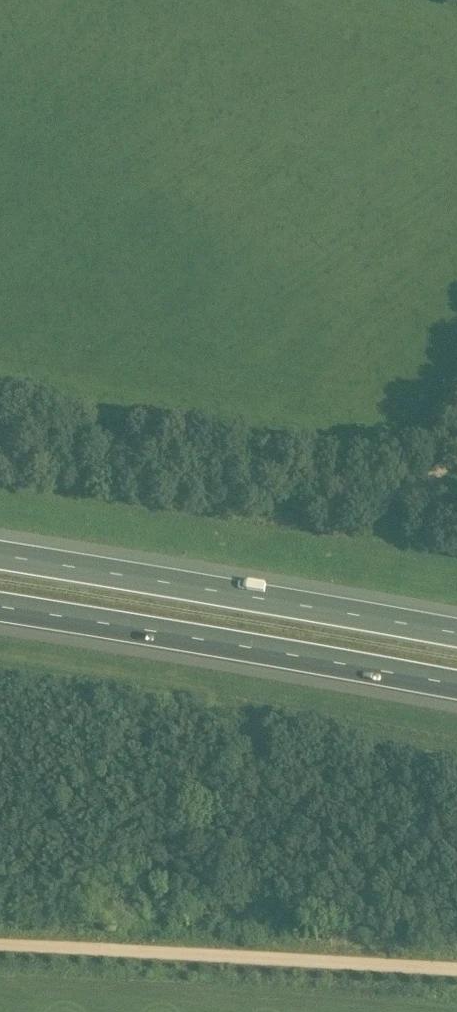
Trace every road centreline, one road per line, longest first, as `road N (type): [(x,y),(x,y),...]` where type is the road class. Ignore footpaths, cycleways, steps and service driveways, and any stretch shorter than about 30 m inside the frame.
road 1 (track): [(456,447),(435,475),(390,496),(0,429)]
road 2 (motorway): [(456,635),(0,557)]
road 3 (motorway): [(0,610),(456,687)]
road 4 (track): [(0,945),(456,976)]

